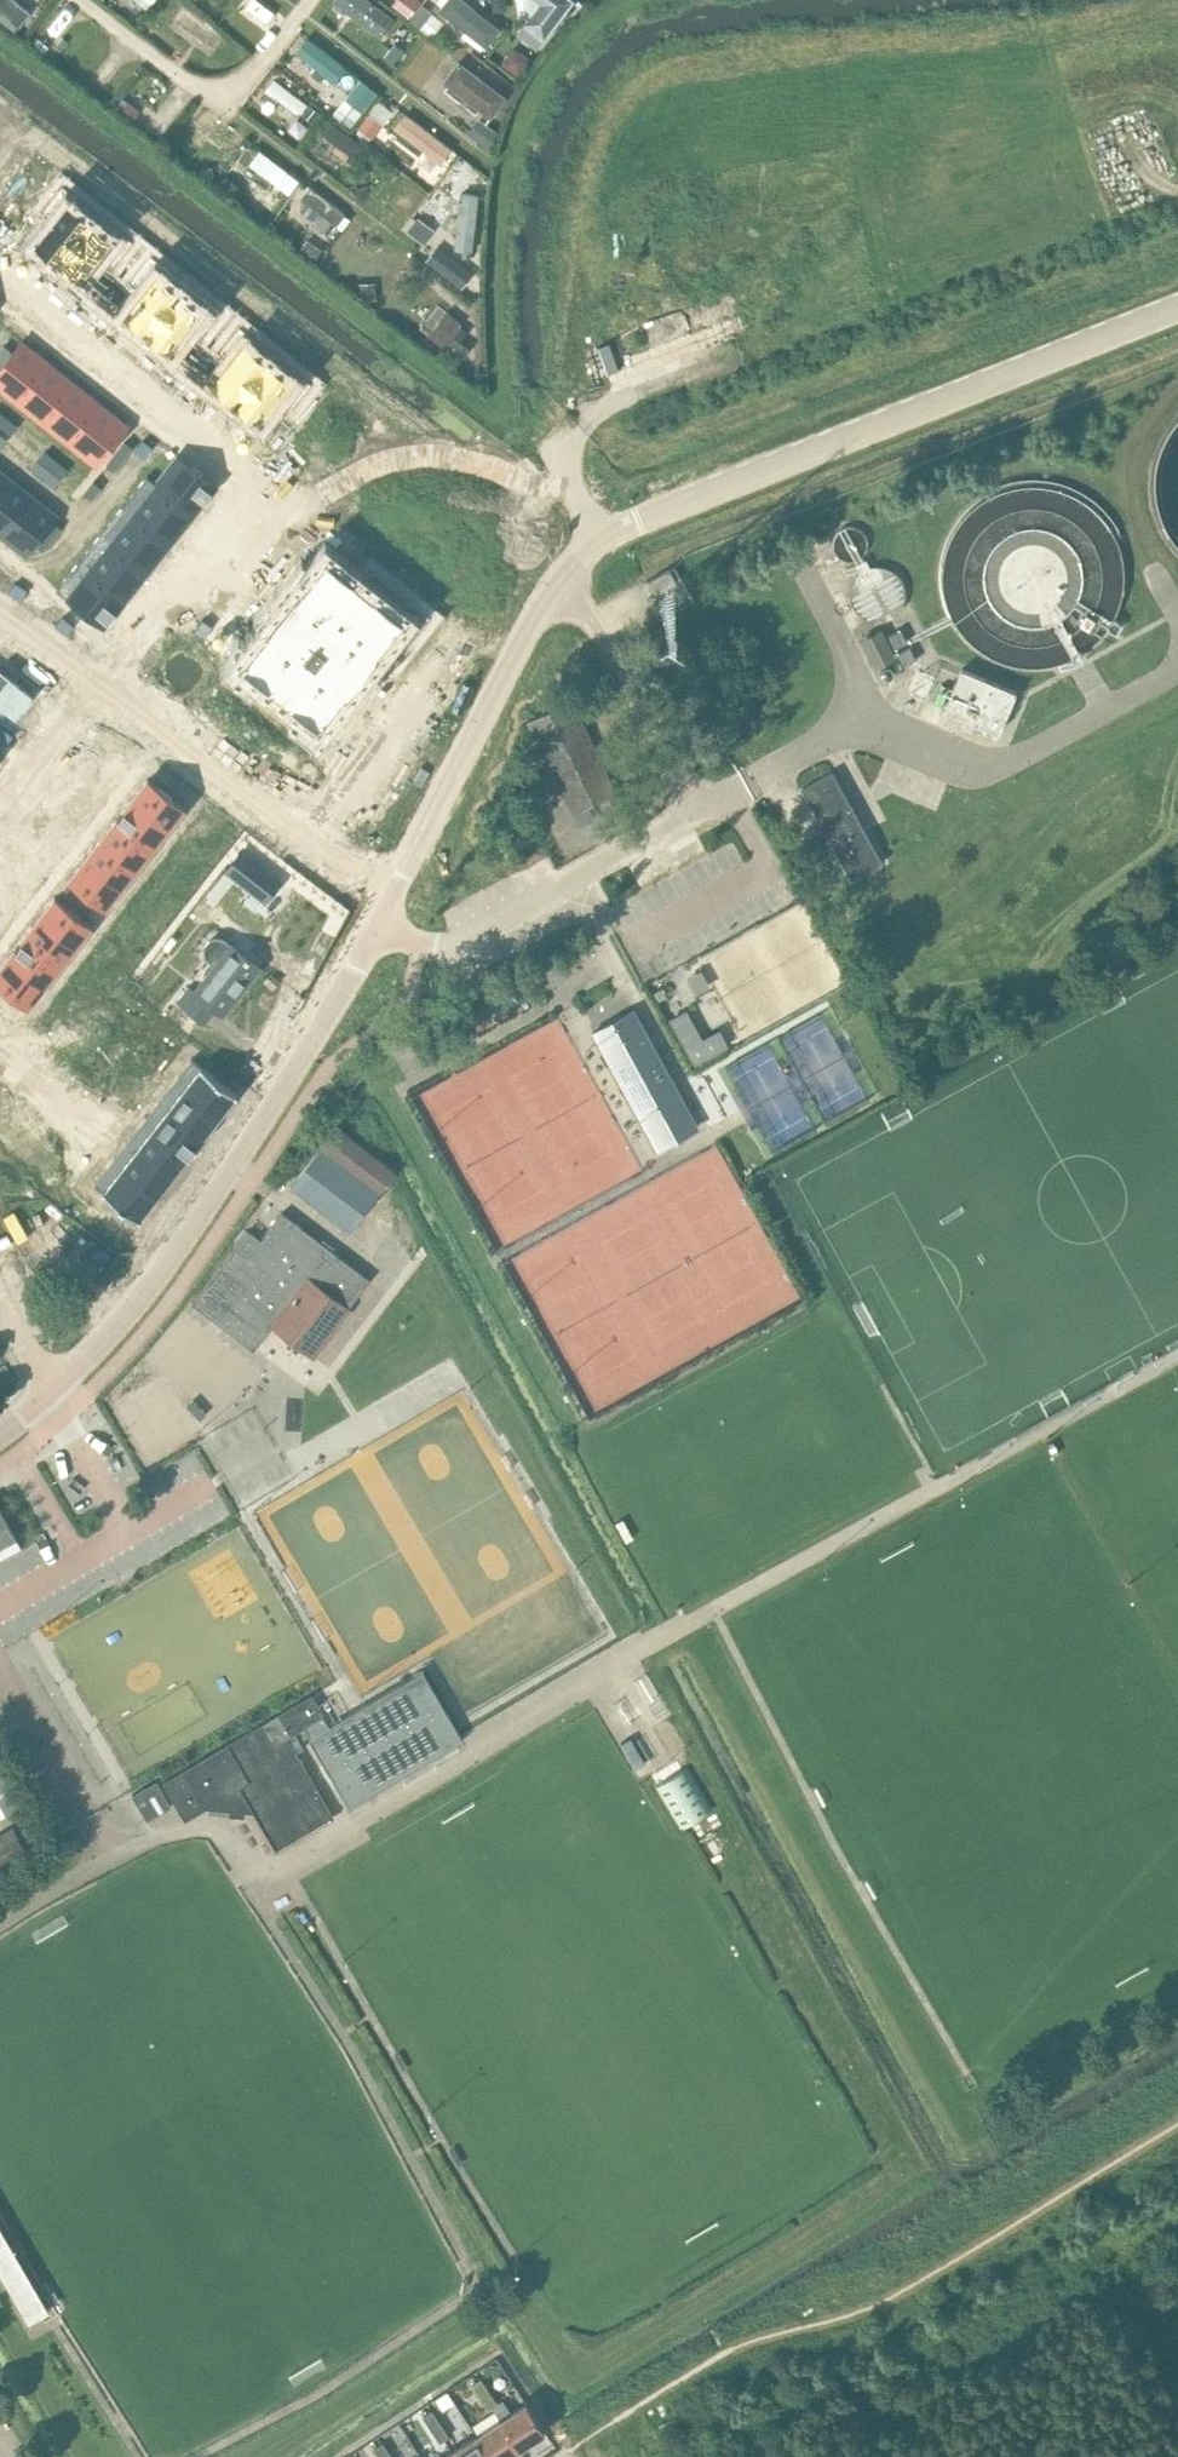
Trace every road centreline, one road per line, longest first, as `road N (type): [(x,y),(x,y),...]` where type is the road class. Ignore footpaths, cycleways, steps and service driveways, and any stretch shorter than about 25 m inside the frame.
road 1 (tertiary): [(1177,308),(618,530),(552,585)]
road 2 (residential): [(101,684),(261,479),(0,276)]
road 3 (tertiary): [(50,1391),(161,1265),(299,1060),(375,927)]
road 4 (residential): [(375,927),(419,944),(456,944),(699,810)]
road 5 (residential): [(386,905),(101,684)]
road 6 (tertiary): [(552,585),(386,905)]
road 7 (residential): [(699,810),(597,627),(552,585)]
road 8 (track): [(596,542),(565,477),(566,454),(605,412),(671,382)]
road 9 (residential): [(0,813),(101,684)]
road 10 (residential): [(101,684),(0,607)]

